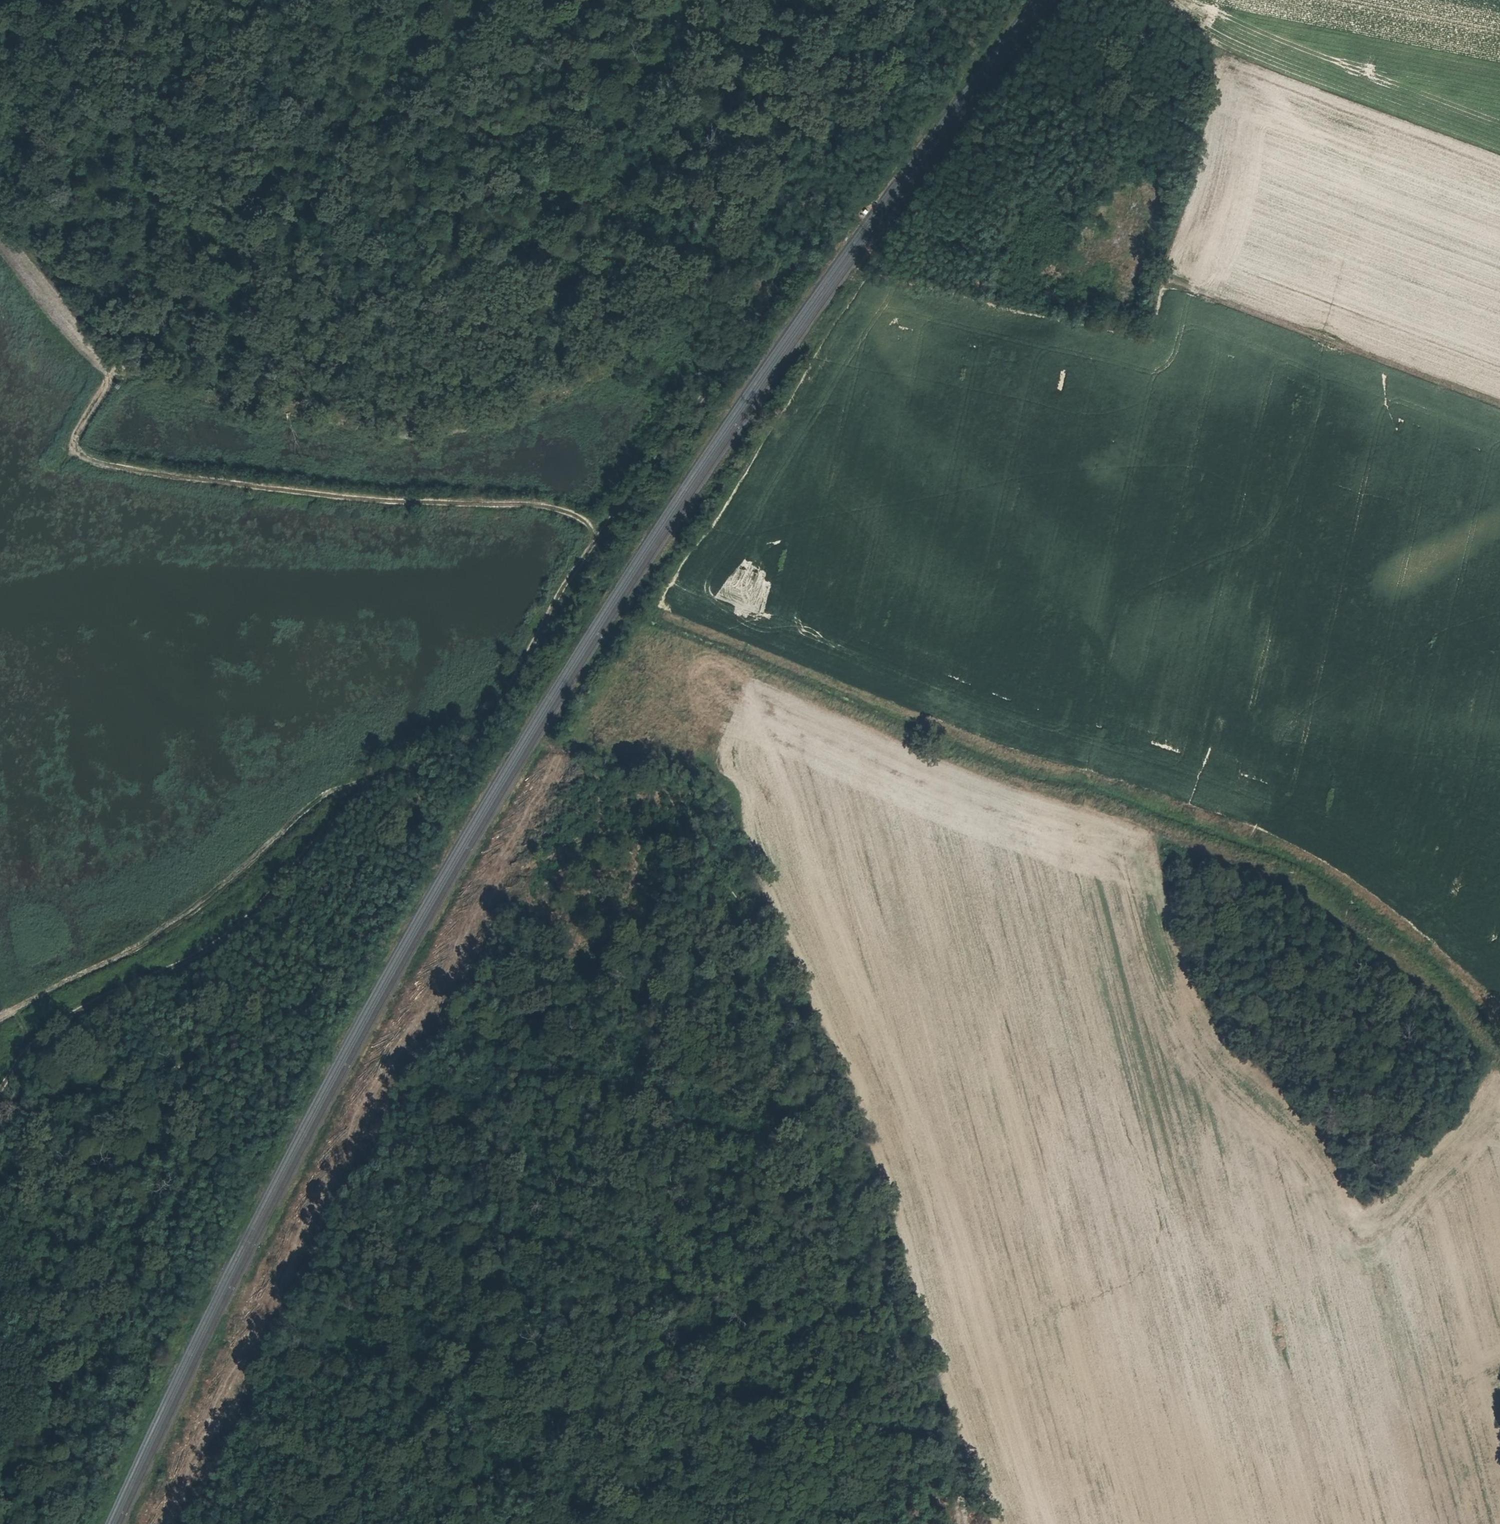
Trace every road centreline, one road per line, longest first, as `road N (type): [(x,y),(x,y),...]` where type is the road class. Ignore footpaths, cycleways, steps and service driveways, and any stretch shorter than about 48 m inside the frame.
road 1 (track): [(0,1071),(10,1053),(115,985),(169,965),(256,908),(352,793),(407,759),(461,751),(493,733),(587,558),(744,341)]
road 2 (track): [(99,0),(210,160),(292,214),(637,300),(744,341)]

